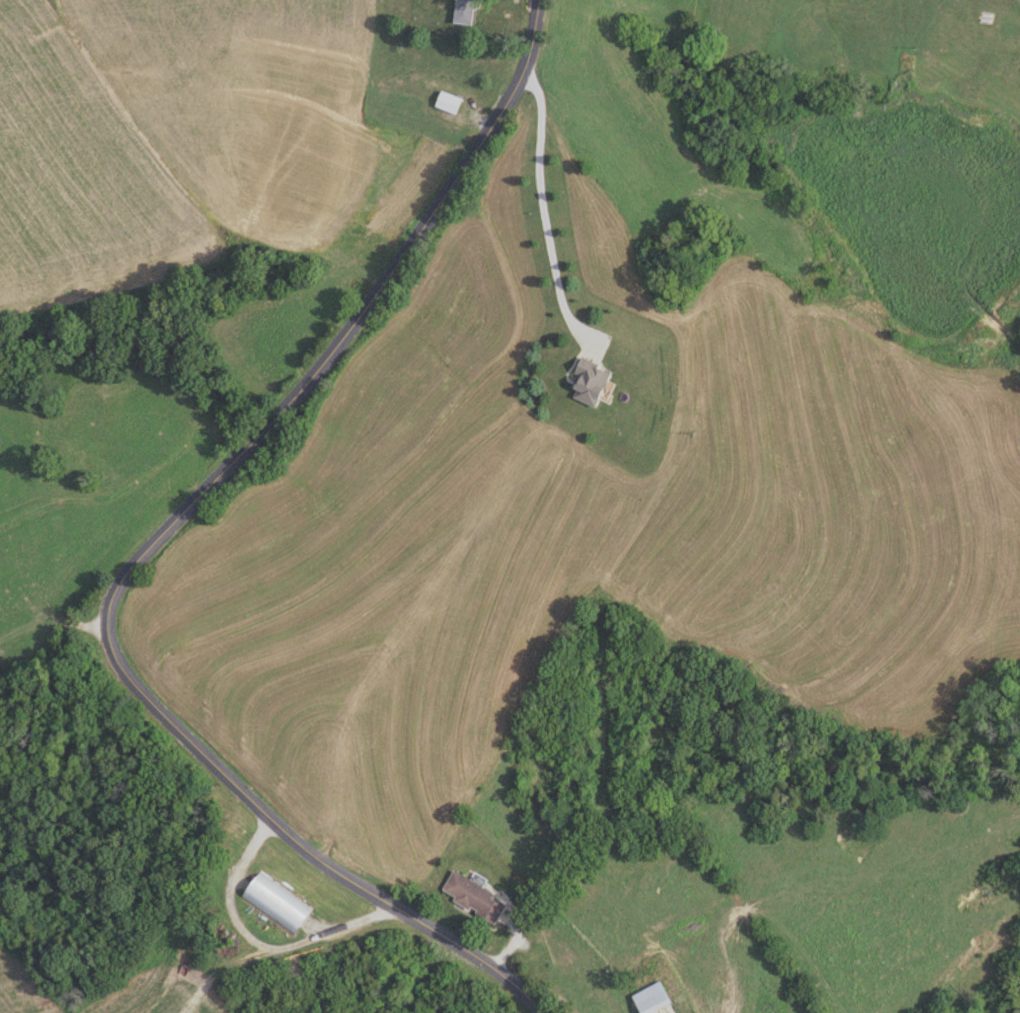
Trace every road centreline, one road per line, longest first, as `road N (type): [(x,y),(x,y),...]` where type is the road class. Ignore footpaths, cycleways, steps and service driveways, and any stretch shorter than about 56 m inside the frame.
road 1 (residential): [(528,1012),(506,986),(307,856),(249,805),(116,663),(102,609),(120,569),(328,350),(515,75),(532,0)]

